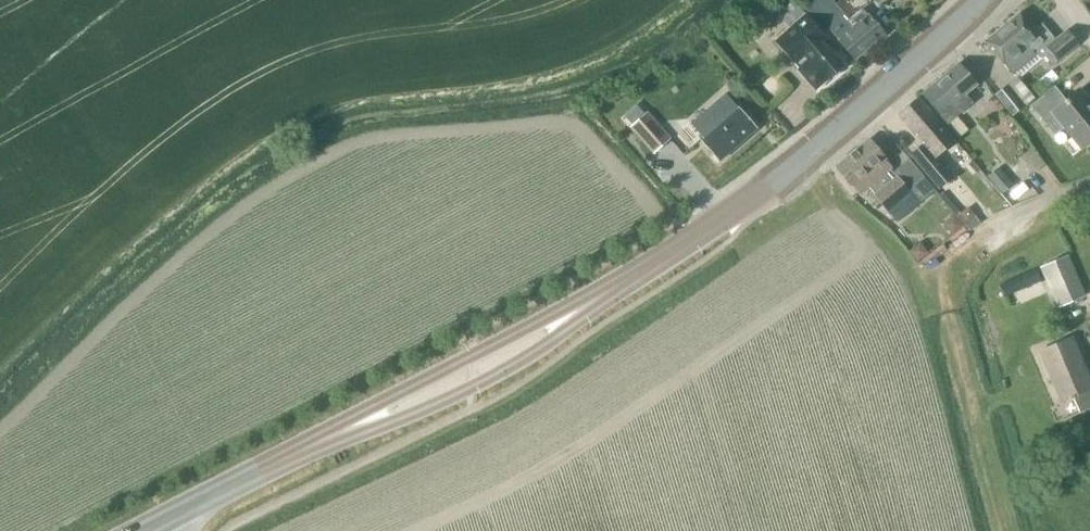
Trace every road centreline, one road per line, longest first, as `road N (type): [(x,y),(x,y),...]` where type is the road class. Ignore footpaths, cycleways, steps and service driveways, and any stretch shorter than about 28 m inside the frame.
road 1 (primary): [(609,291),(751,197),(985,0)]
road 2 (primary): [(328,435),(388,423),(473,386),(549,342),(609,291)]
road 3 (primary): [(609,291),(575,301),(328,435)]
road 4 (primary): [(158,522),(328,435)]

